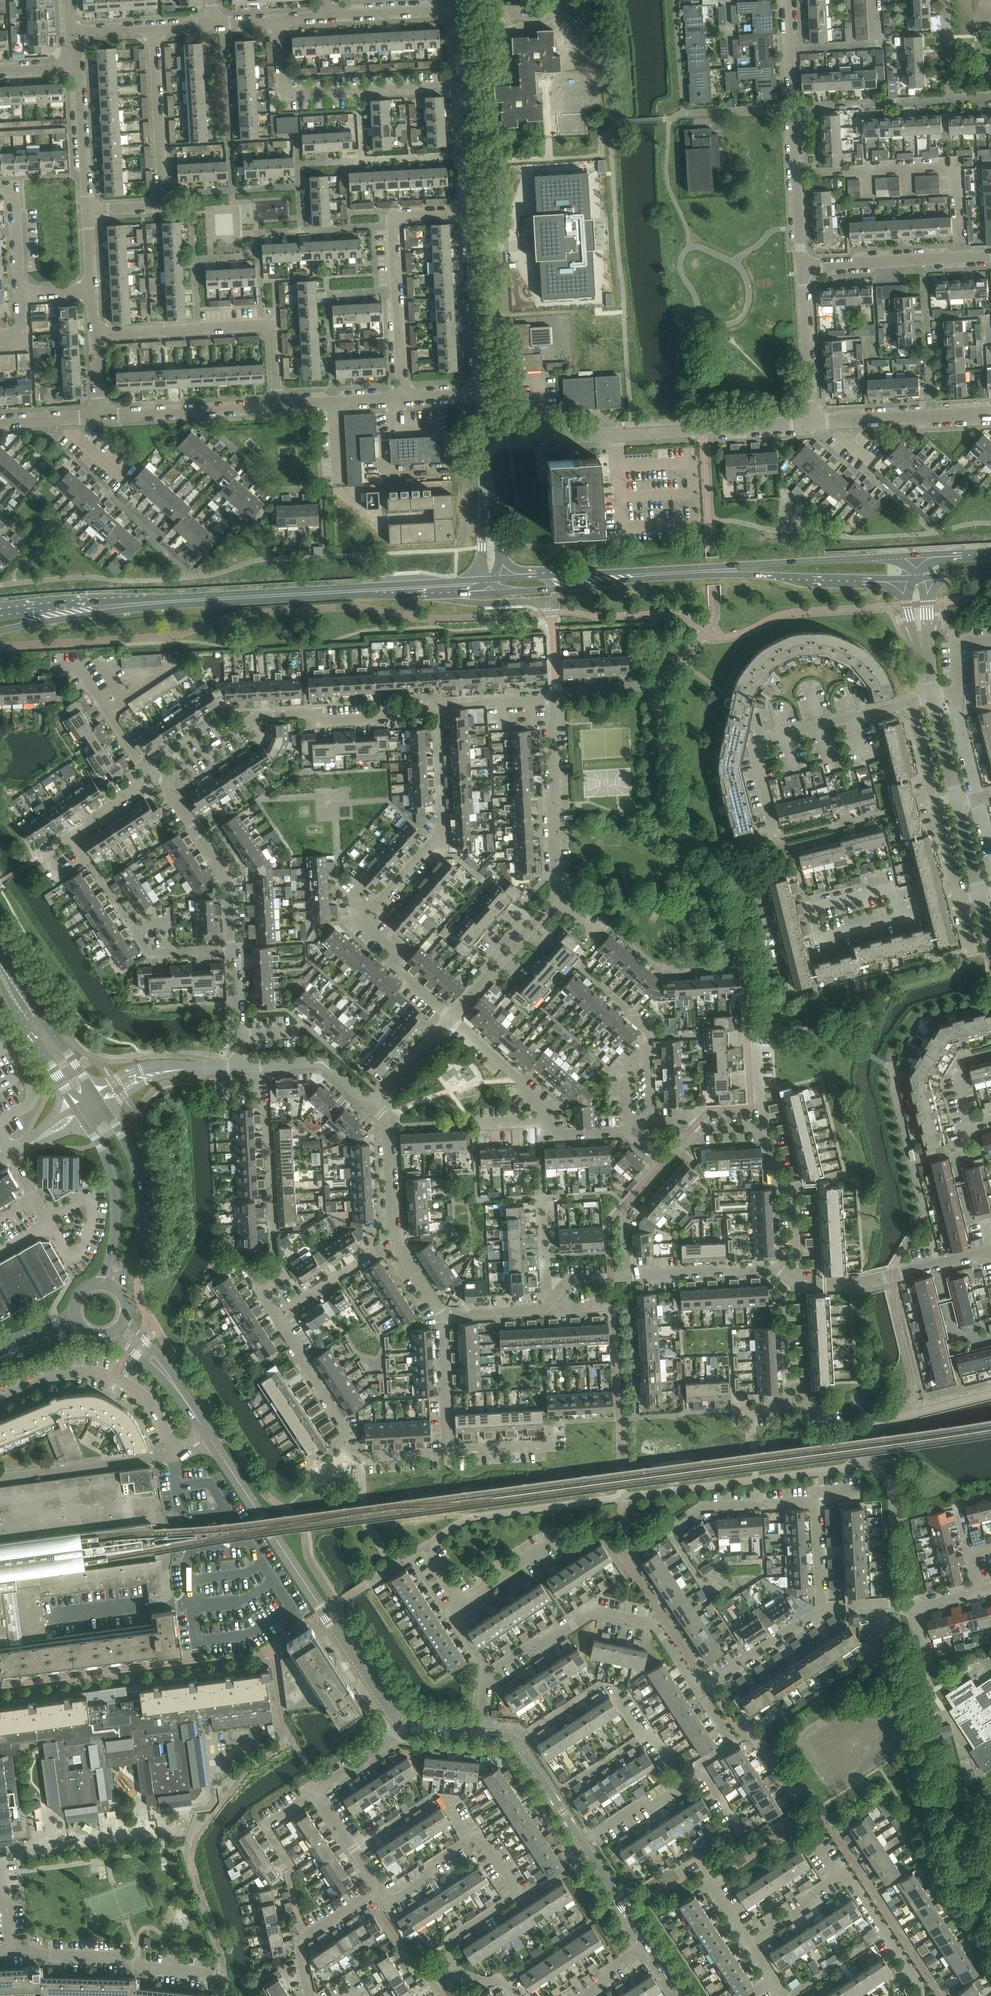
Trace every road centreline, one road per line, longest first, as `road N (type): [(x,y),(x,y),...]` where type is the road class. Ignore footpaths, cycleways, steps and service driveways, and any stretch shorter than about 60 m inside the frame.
road 1 (secondary): [(71,611),(482,586)]
road 2 (residential): [(170,780),(260,716),(306,714),(329,722),(427,706),(556,699)]
road 3 (residential): [(450,1018),(557,895),(556,699)]
road 4 (tertiary): [(401,1724),(208,1436)]
road 5 (residential): [(484,444),(812,424)]
road 6 (residential): [(450,1018),(393,967),(401,958),(361,922),(443,827),(442,810)]
road 7 (residential): [(277,1317),(345,1427),(346,1459),(448,1454)]
road 8 (residential): [(775,837),(757,742),(913,702)]
road 9 (residential): [(963,257),(960,166),(796,173)]
road 10 (residential): [(404,400),(393,228),(408,216),(470,212)]
road 11 (residential): [(278,408),(268,329),(95,337)]
road 12 (residential): [(87,211),(162,203),(153,27)]
road 13 (residential): [(463,87),(293,94),(283,84),(278,19)]
road 14 (tertiary): [(555,1297),(573,1280),(773,1270),(790,1279)]
road 15 (residential): [(235,949),(149,953),(72,836)]
road 16 (residential): [(0,1399),(72,1373),(117,1378),(153,1407),(173,1456)]
road 17 (residential): [(216,1976),(145,1970),(122,1957),(0,1949)]
road 18 (residential): [(913,702),(961,898)]
road 19 (residential): [(899,914),(818,939),(810,910),(893,890)]
road 20 (tertiary): [(120,1293),(142,1201),(129,1149),(104,1109)]
road 21 (secondary): [(714,571),(906,579)]
road 22 (secondary): [(904,556),(714,571)]
road 23 (residential): [(487,1675),(592,1612),(657,1626)]
road 24 (residential): [(235,949),(228,880),(170,780)]
road 25 (residential): [(481,395),(470,212)]
road 26 (residential): [(514,1995),(503,1979),(458,1972),(447,1956),(453,1938),(519,1895)]
road 27 (residential): [(100,418),(278,408)]
road 28 (residential): [(173,1456),(0,1481)]
road 29 (tertiary): [(84,1122),(105,1156),(115,1201),(108,1265),(96,1285)]
road 30 (residential): [(823,424),(990,414)]
road 31 (tertiary): [(94,1094),(0,956)]
road 32 (residential): [(814,1502),(705,1506),(658,1539)]
road 33 (residential): [(790,1279),(797,1270),(793,1198),(778,1182),(765,1126)]
road 34 (residential): [(802,266),(963,257)]
road 35 (secondary): [(554,582),(714,571)]
road 36 (residential): [(812,424),(802,266)]
road 37 (residential): [(151,779),(80,671),(53,672)]
road 38 (tertiary): [(582,1841),(516,1741),(481,1734)]
road 39 (residential): [(311,1995),(302,1939),(380,1888)]
road 40 (residential): [(916,1995),(919,1984),(886,1932),(851,1879),(839,1876)]
road 41 (residential): [(87,211),(79,76),(71,66)]
road 42 (tertiary): [(241,1066),(324,1063),(372,1106)]
road 43 (residential): [(698,1687),(821,1607)]
road 44 (tertiary): [(0,982),(74,1106)]
road 45 (residential): [(548,1122),(524,1085),(450,1018)]
road 46 (residential): [(394,1240),(277,1317)]
road 47 (tertiary): [(372,1106),(387,1124),(394,1240)]
road 48 (residential): [(448,1454),(442,1316)]
road 49 (residential): [(791,50),(883,45),(880,0)]
road 50 (residential): [(11,1155),(72,1264),(78,1257)]
road 51 (residential): [(790,1279),(782,1289),(788,1408)]
road 52 (residential): [(328,16),(458,8)]
road 53 (residential): [(448,1454),(551,1447),(550,1422)]
road 54 (residential): [(470,212),(463,87)]
road 55 (residential): [(686,1786),(610,1688)]
road 56 (residential): [(796,173),(791,50)]
road 57 (tertiary): [(649,1944),(582,1841)]
road 58 (residential): [(629,1011),(651,1033),(653,1123)]
road 59 (unclassified): [(582,1841),(637,1804),(658,1804),(686,1786)]

